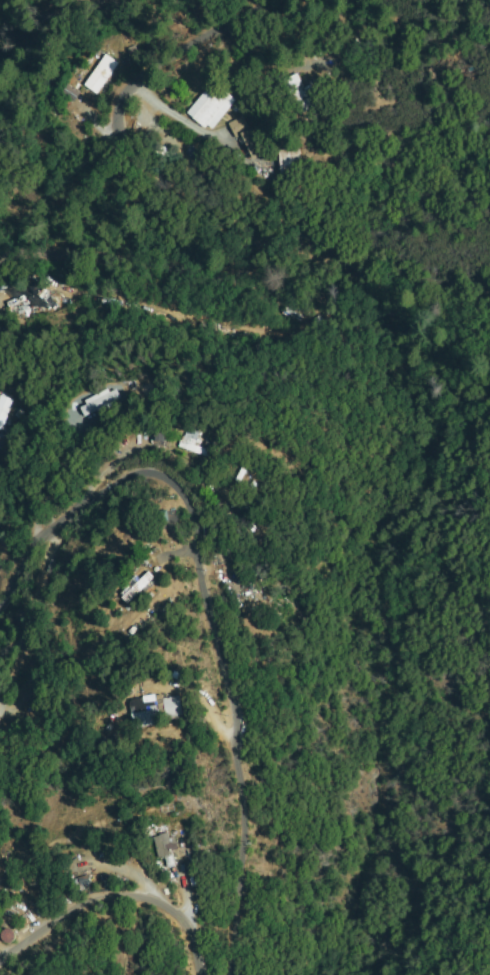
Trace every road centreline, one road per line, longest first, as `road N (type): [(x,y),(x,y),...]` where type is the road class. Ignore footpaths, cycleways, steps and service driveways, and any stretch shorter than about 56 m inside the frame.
road 1 (residential): [(0,607),(41,535),(128,479),(151,476),(187,506),(231,697),(242,802),(228,974)]
road 2 (residential): [(281,0),(188,49),(134,87),(119,112),(132,156),(235,221),(249,249),(246,264),(231,276),(186,277),(79,254),(22,248),(0,255)]
road 3 (residential): [(193,974),(168,910),(112,897),(39,932),(0,965)]

